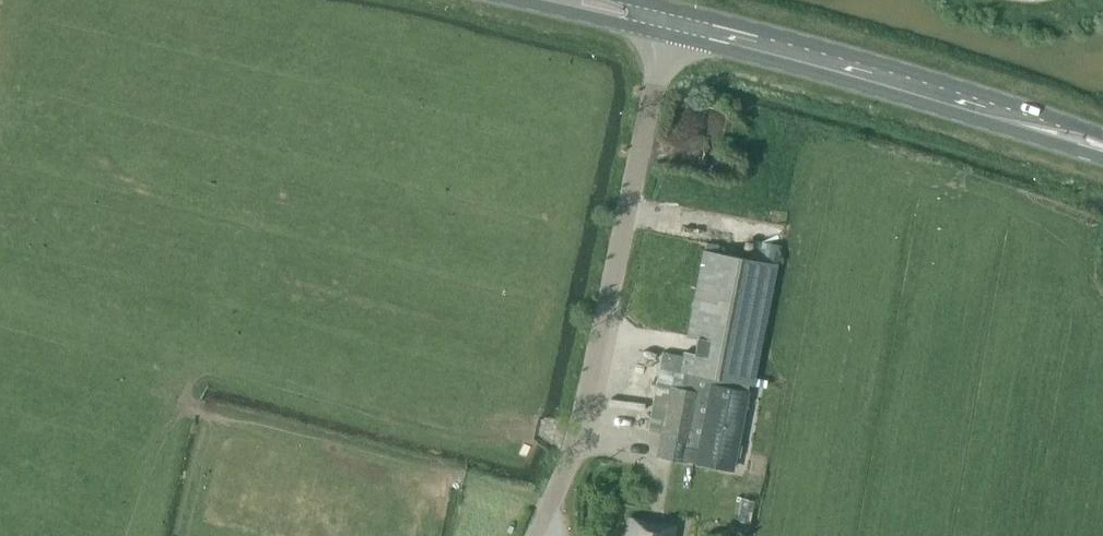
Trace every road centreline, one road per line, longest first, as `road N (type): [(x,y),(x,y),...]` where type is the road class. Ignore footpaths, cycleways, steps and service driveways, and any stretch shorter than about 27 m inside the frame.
road 1 (tertiary): [(540,524),(580,424),(668,35)]
road 2 (primary): [(668,35),(1102,157)]
road 3 (primary): [(1102,134),(859,55),(675,7)]
road 4 (primary): [(520,0),(668,35)]

